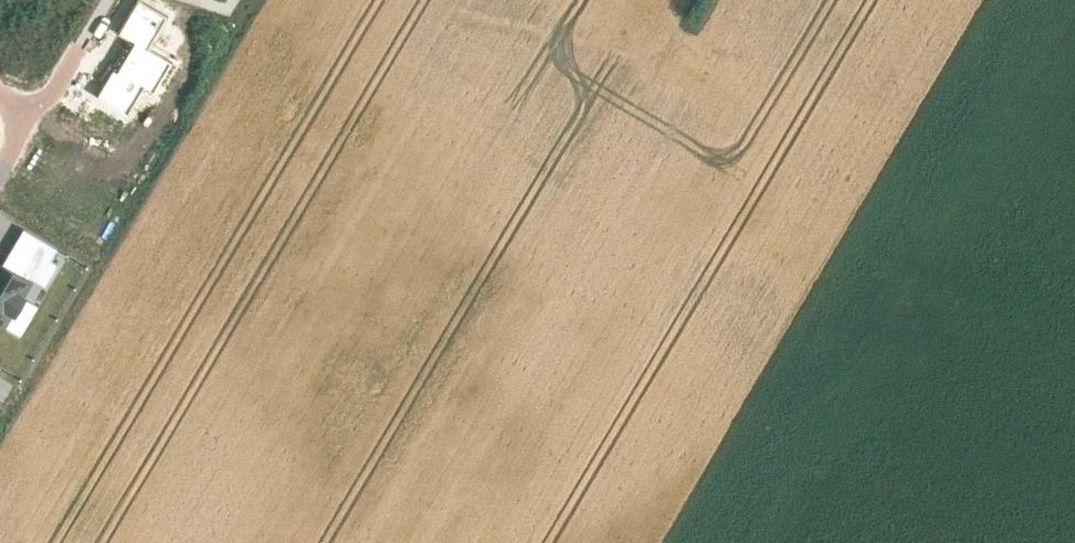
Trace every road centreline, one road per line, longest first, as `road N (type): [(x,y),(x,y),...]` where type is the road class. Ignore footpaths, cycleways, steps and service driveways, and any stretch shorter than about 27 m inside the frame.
road 1 (residential): [(34,110),(105,0)]

